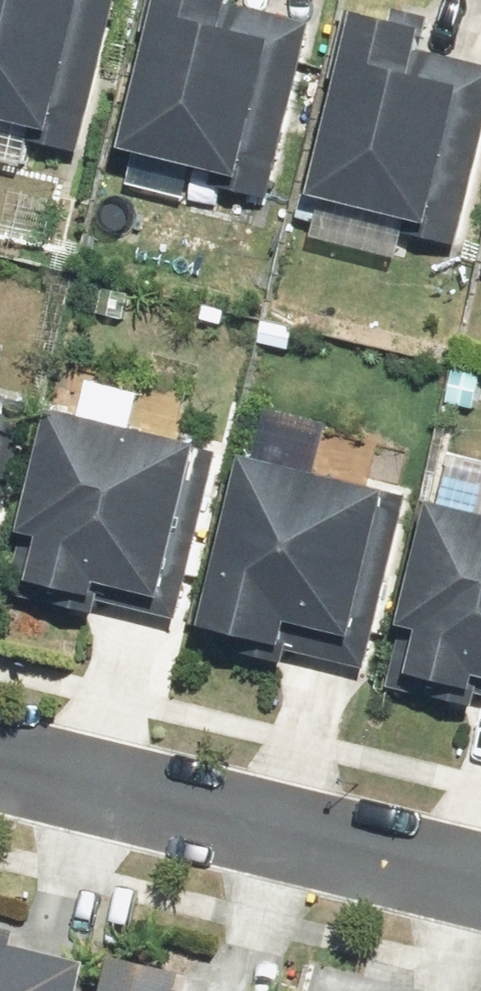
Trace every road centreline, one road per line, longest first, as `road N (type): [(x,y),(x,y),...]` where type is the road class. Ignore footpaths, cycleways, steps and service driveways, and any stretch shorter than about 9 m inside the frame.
road 1 (residential): [(480,881),(0,765)]

